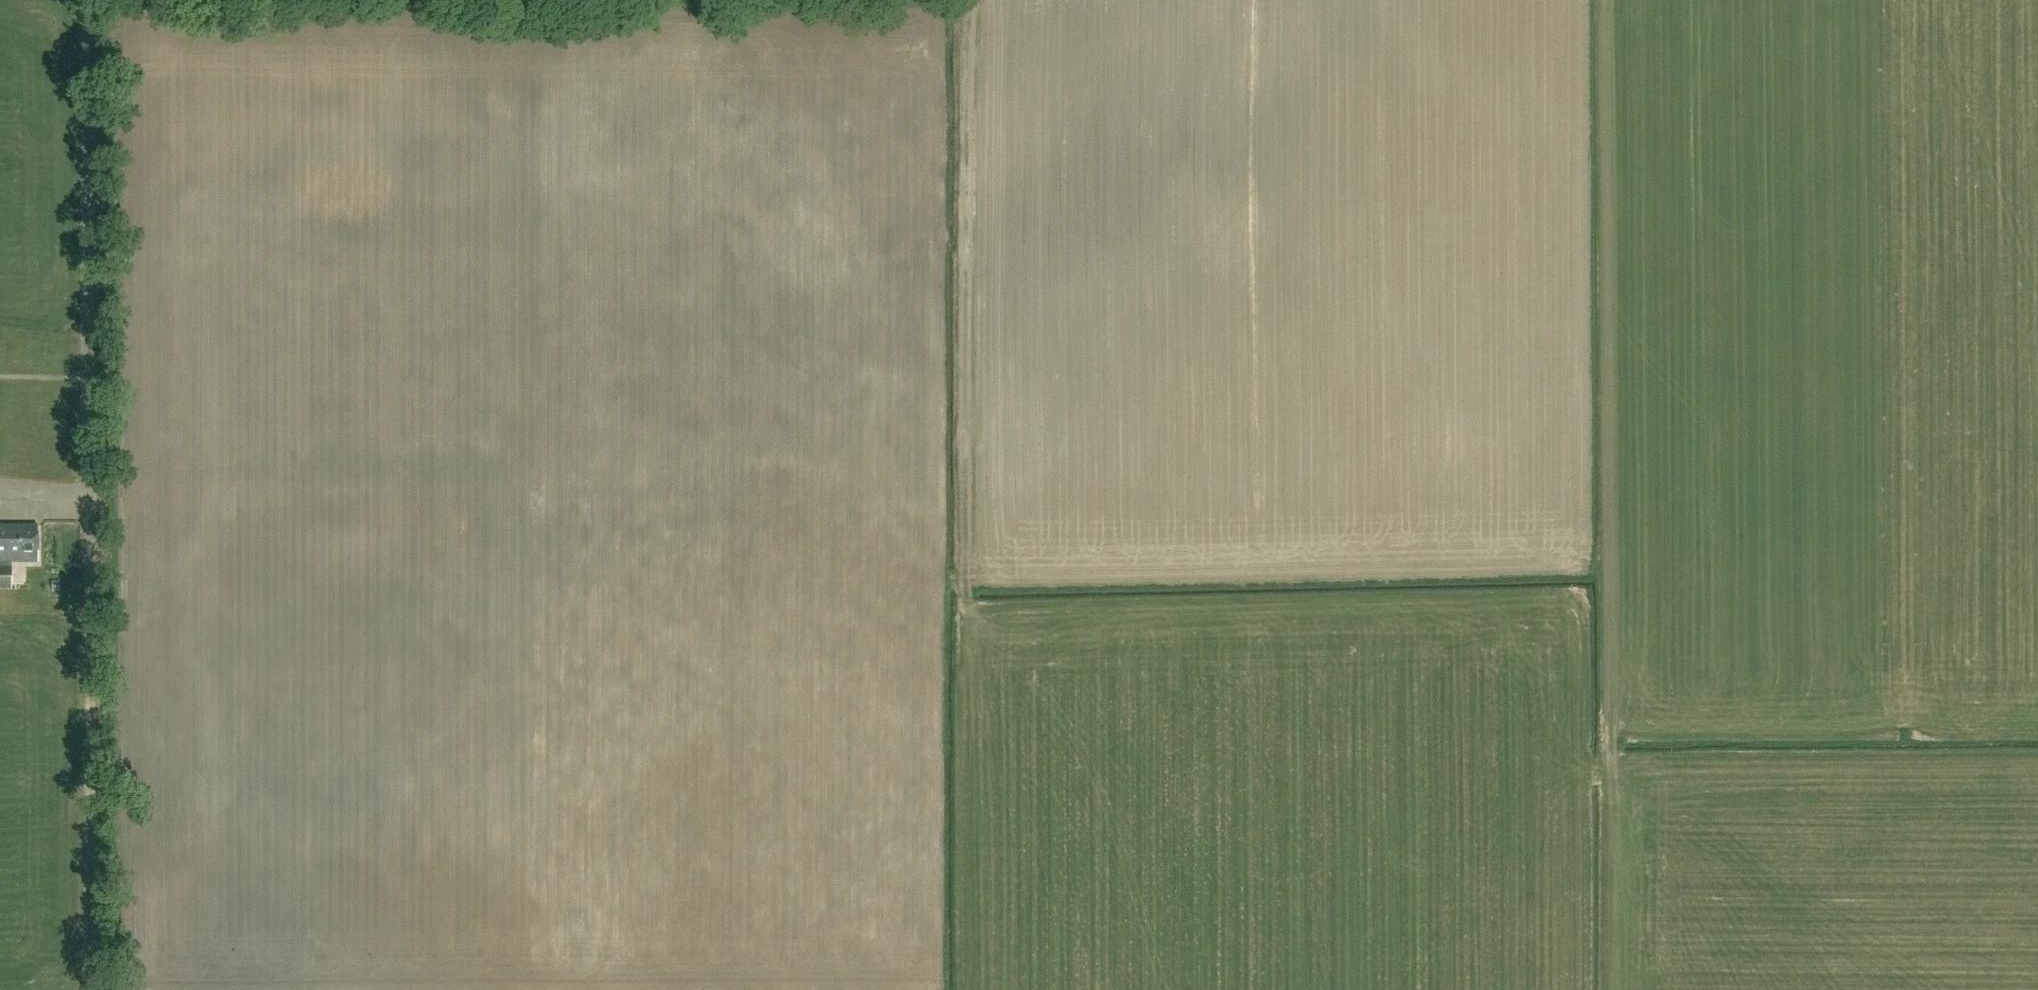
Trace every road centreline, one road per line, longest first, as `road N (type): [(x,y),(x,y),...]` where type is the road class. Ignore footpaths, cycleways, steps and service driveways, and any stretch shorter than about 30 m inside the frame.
road 1 (track): [(967,601),(968,0)]
road 2 (unclassified): [(84,522),(89,0)]
road 3 (track): [(84,989),(84,522)]

